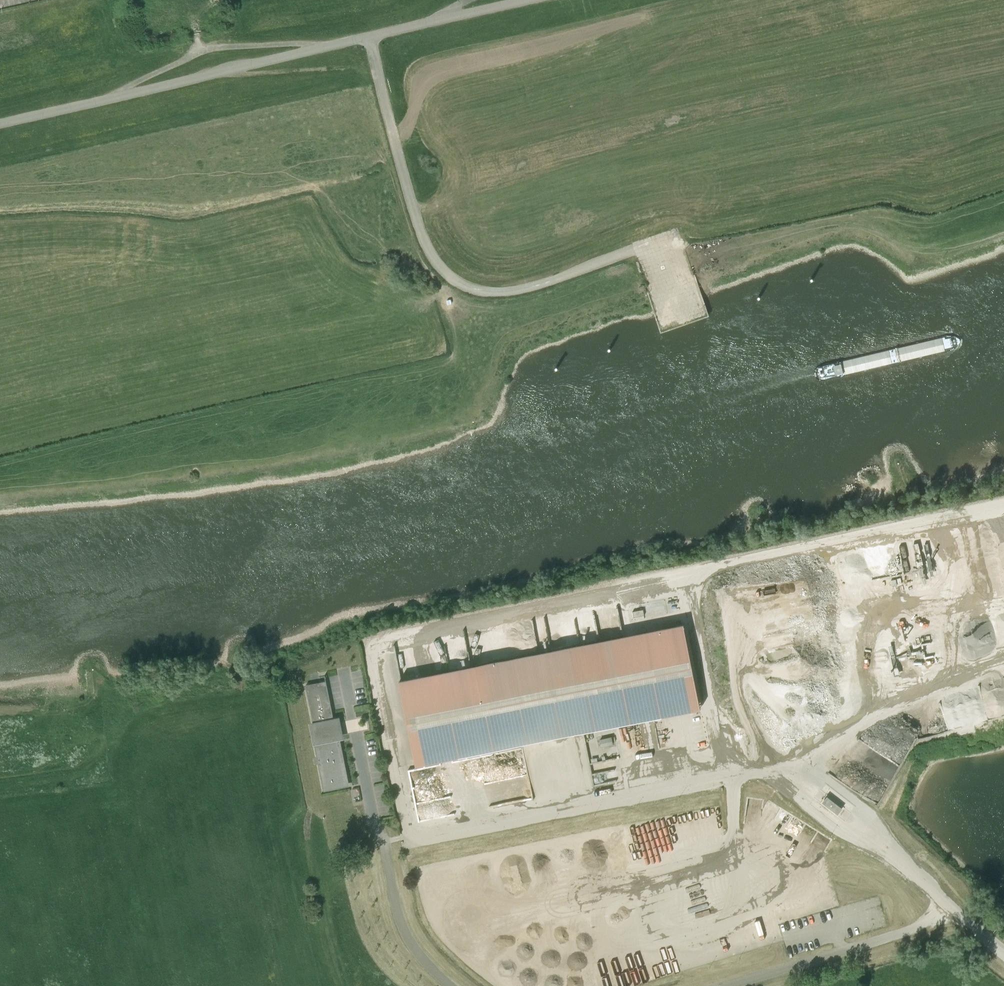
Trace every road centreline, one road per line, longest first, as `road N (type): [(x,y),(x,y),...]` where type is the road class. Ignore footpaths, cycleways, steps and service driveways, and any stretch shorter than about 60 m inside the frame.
road 1 (unclassified): [(533,0),(0,125)]
road 2 (unclassified): [(455,985),(405,930),(342,666)]
road 3 (unclassified): [(947,905),(927,925),(725,985)]
road 4 (unclassified): [(947,905),(827,812)]

